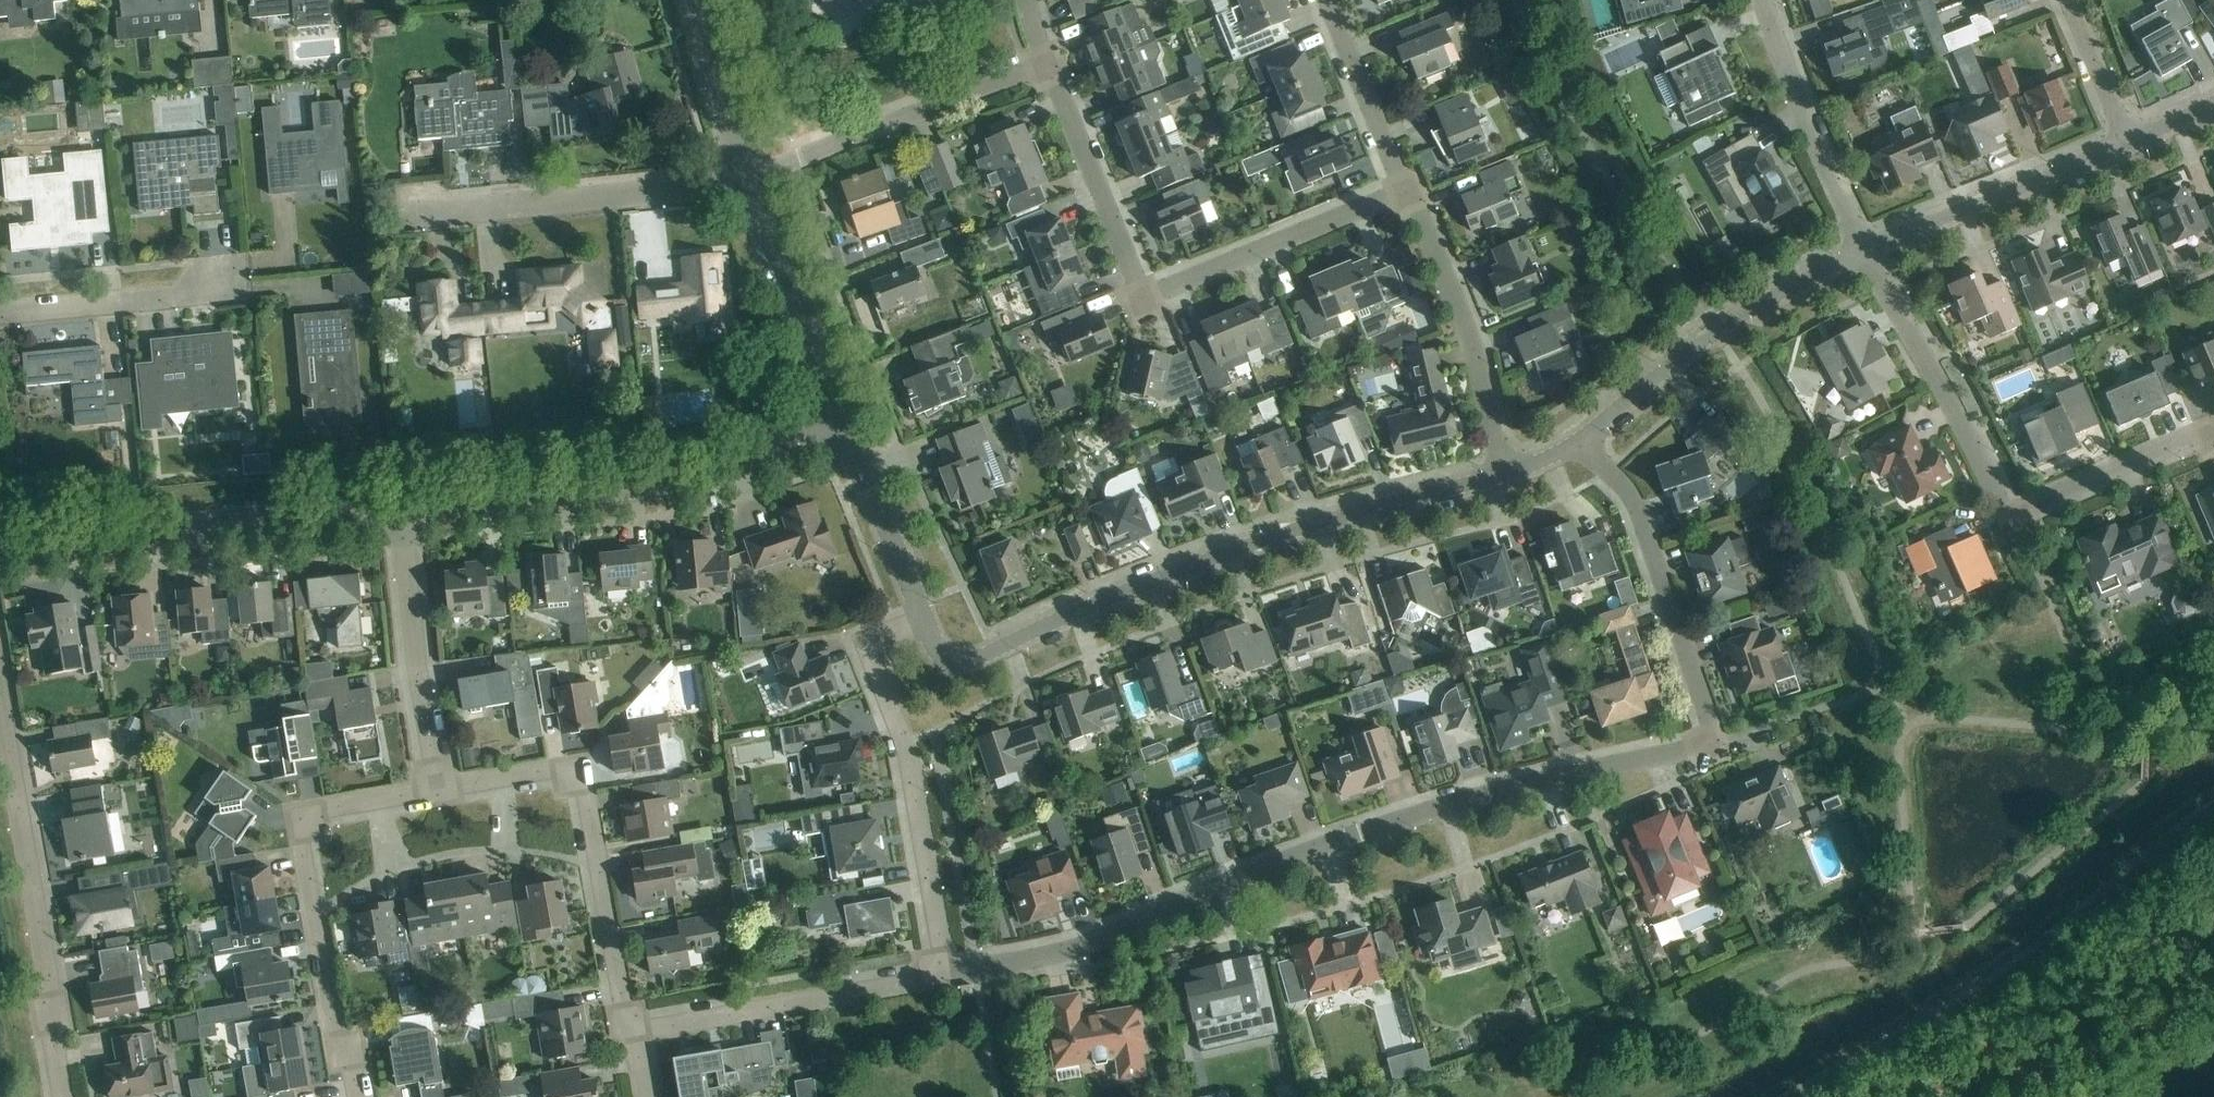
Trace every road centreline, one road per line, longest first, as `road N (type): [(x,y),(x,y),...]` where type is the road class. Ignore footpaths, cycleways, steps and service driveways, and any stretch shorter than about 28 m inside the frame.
road 1 (residential): [(946,975),(1070,950),(1281,861),(1428,810),(1718,742),(1640,512),(1578,442)]
road 2 (residential): [(949,659),(985,655),(1274,536),(1502,473)]
road 3 (residential): [(1048,63),(1145,290),(1407,189)]
road 4 (residential): [(1864,251),(2001,504),(2035,501),(2188,435),(2213,436)]
road 5 (residential): [(399,508),(621,486),(707,470),(845,423)]
road 6 (residential): [(358,1096),(332,1030),(303,829),(329,807),(437,788)]
road 7 (residential): [(64,1096),(0,695)]
road 8 (residential): [(632,1031),(580,779),(550,768),(437,788)]
road 9 (residential): [(0,547),(399,508)]
road 10 (residential): [(946,975),(905,742),(871,646),(925,621)]
road 11 (residential): [(1578,442),(1715,332),(1864,251)]
road 12 (residential): [(424,204),(492,207),(709,186),(750,173)]
road 13 (residential): [(632,1031),(946,975)]
road 14 (residential): [(750,173),(1048,63)]
road 15 (residential): [(1502,473),(1473,345),(1407,189)]
road 16 (residential): [(1864,251),(2128,143)]
road 17 (residential): [(437,788),(399,508)]
road 18 (residential): [(1765,0),(1864,251)]
road 19 (residential): [(845,423),(750,173)]
road 20 (residential): [(0,312),(174,295),(216,281)]
road 21 (residential): [(925,621),(845,423)]
road 22 (residential): [(1407,189),(1326,0)]
road 23 (residential): [(750,173),(699,0)]
road 24 (residential): [(2128,143),(2069,0)]

